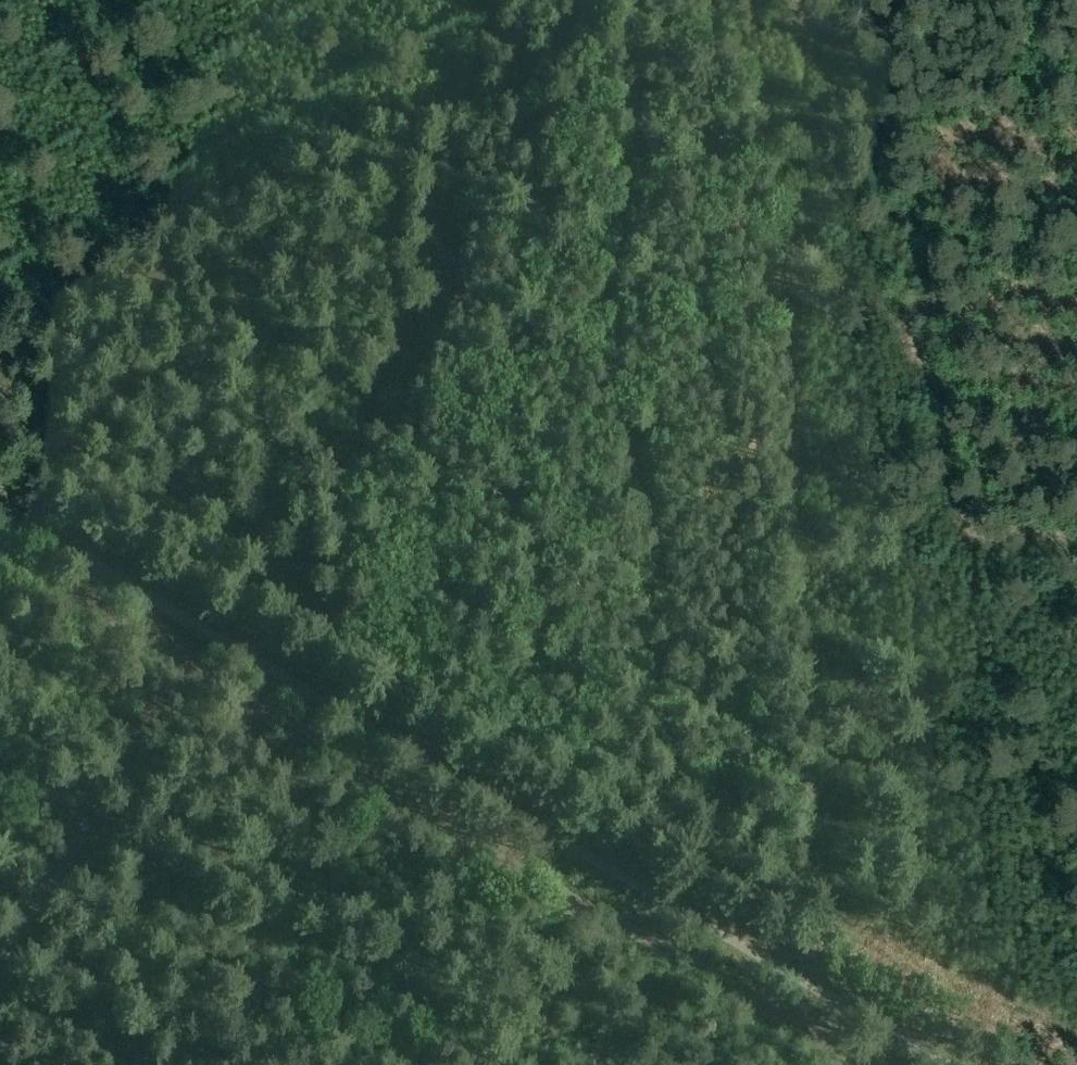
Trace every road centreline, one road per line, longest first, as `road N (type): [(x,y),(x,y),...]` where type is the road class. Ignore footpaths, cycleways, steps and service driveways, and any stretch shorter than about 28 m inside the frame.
road 1 (track): [(0,551),(854,1064)]

